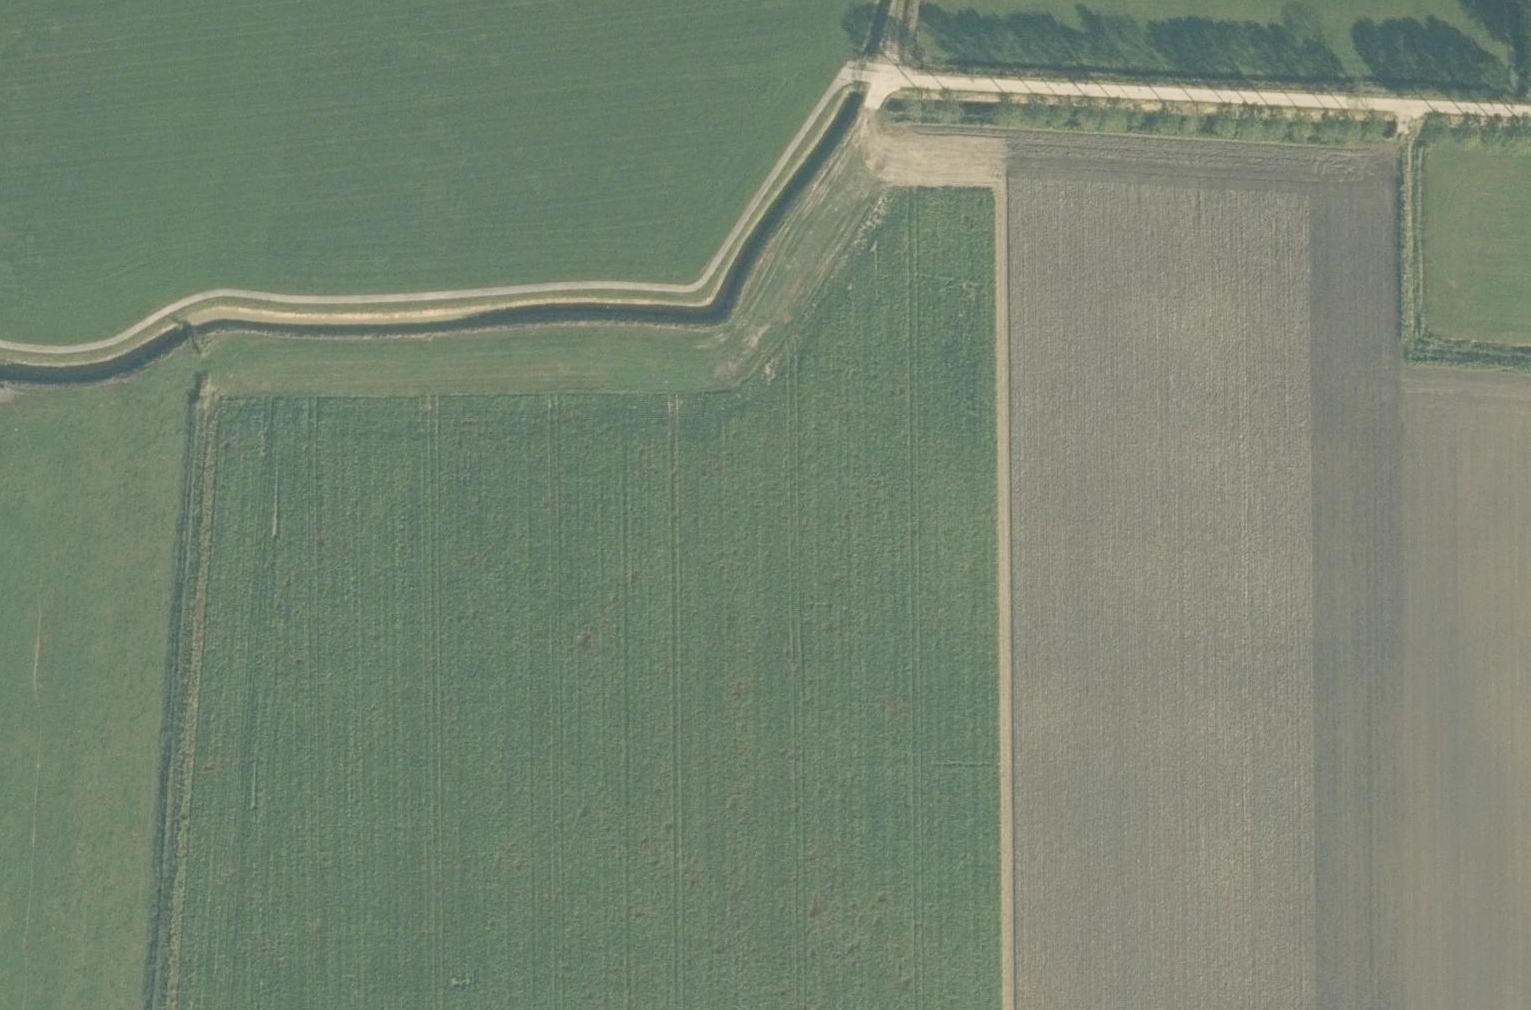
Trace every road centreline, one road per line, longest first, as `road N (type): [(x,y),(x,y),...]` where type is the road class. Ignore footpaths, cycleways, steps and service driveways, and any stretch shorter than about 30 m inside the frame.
road 1 (unclassified): [(1530,110),(862,71)]

